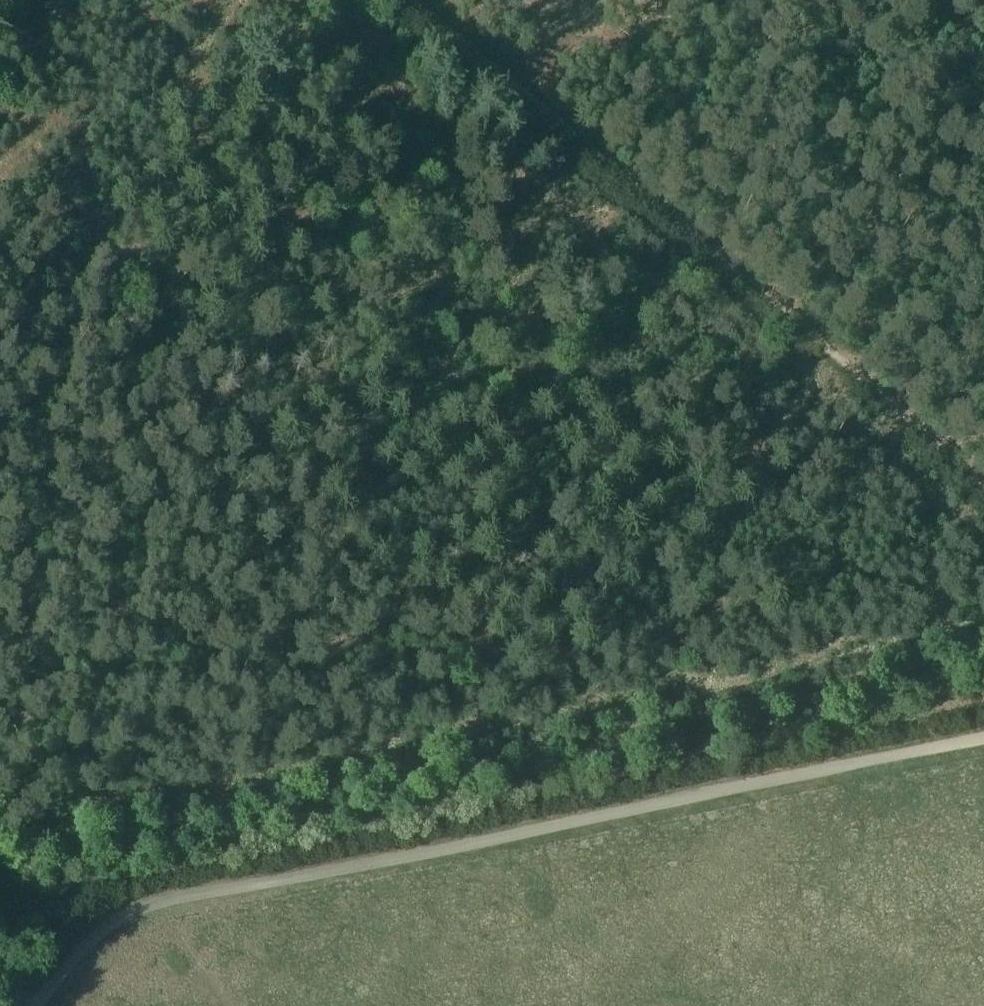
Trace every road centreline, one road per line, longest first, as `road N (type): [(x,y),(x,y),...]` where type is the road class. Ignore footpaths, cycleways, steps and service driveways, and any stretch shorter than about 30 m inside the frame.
road 1 (track): [(48,1005),(117,925),(983,746)]
road 2 (track): [(388,0),(983,507)]

